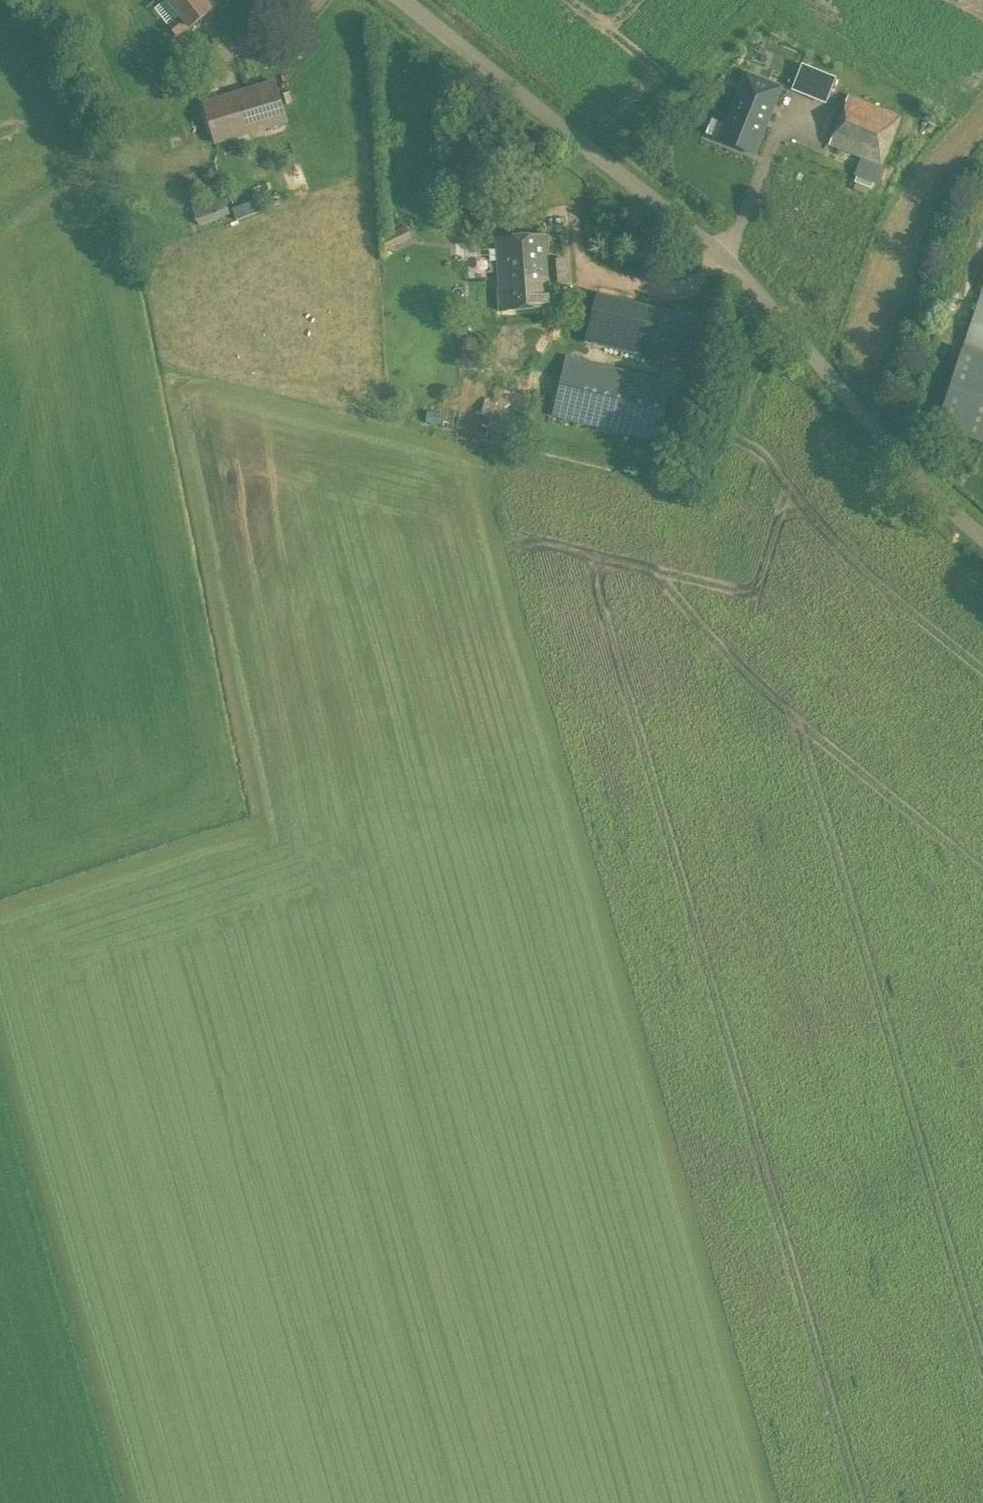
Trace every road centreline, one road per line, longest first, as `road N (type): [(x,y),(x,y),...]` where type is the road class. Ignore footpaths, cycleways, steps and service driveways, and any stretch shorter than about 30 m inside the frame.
road 1 (unclassified): [(982,541),(879,439),(728,259),(625,167),(398,0)]

